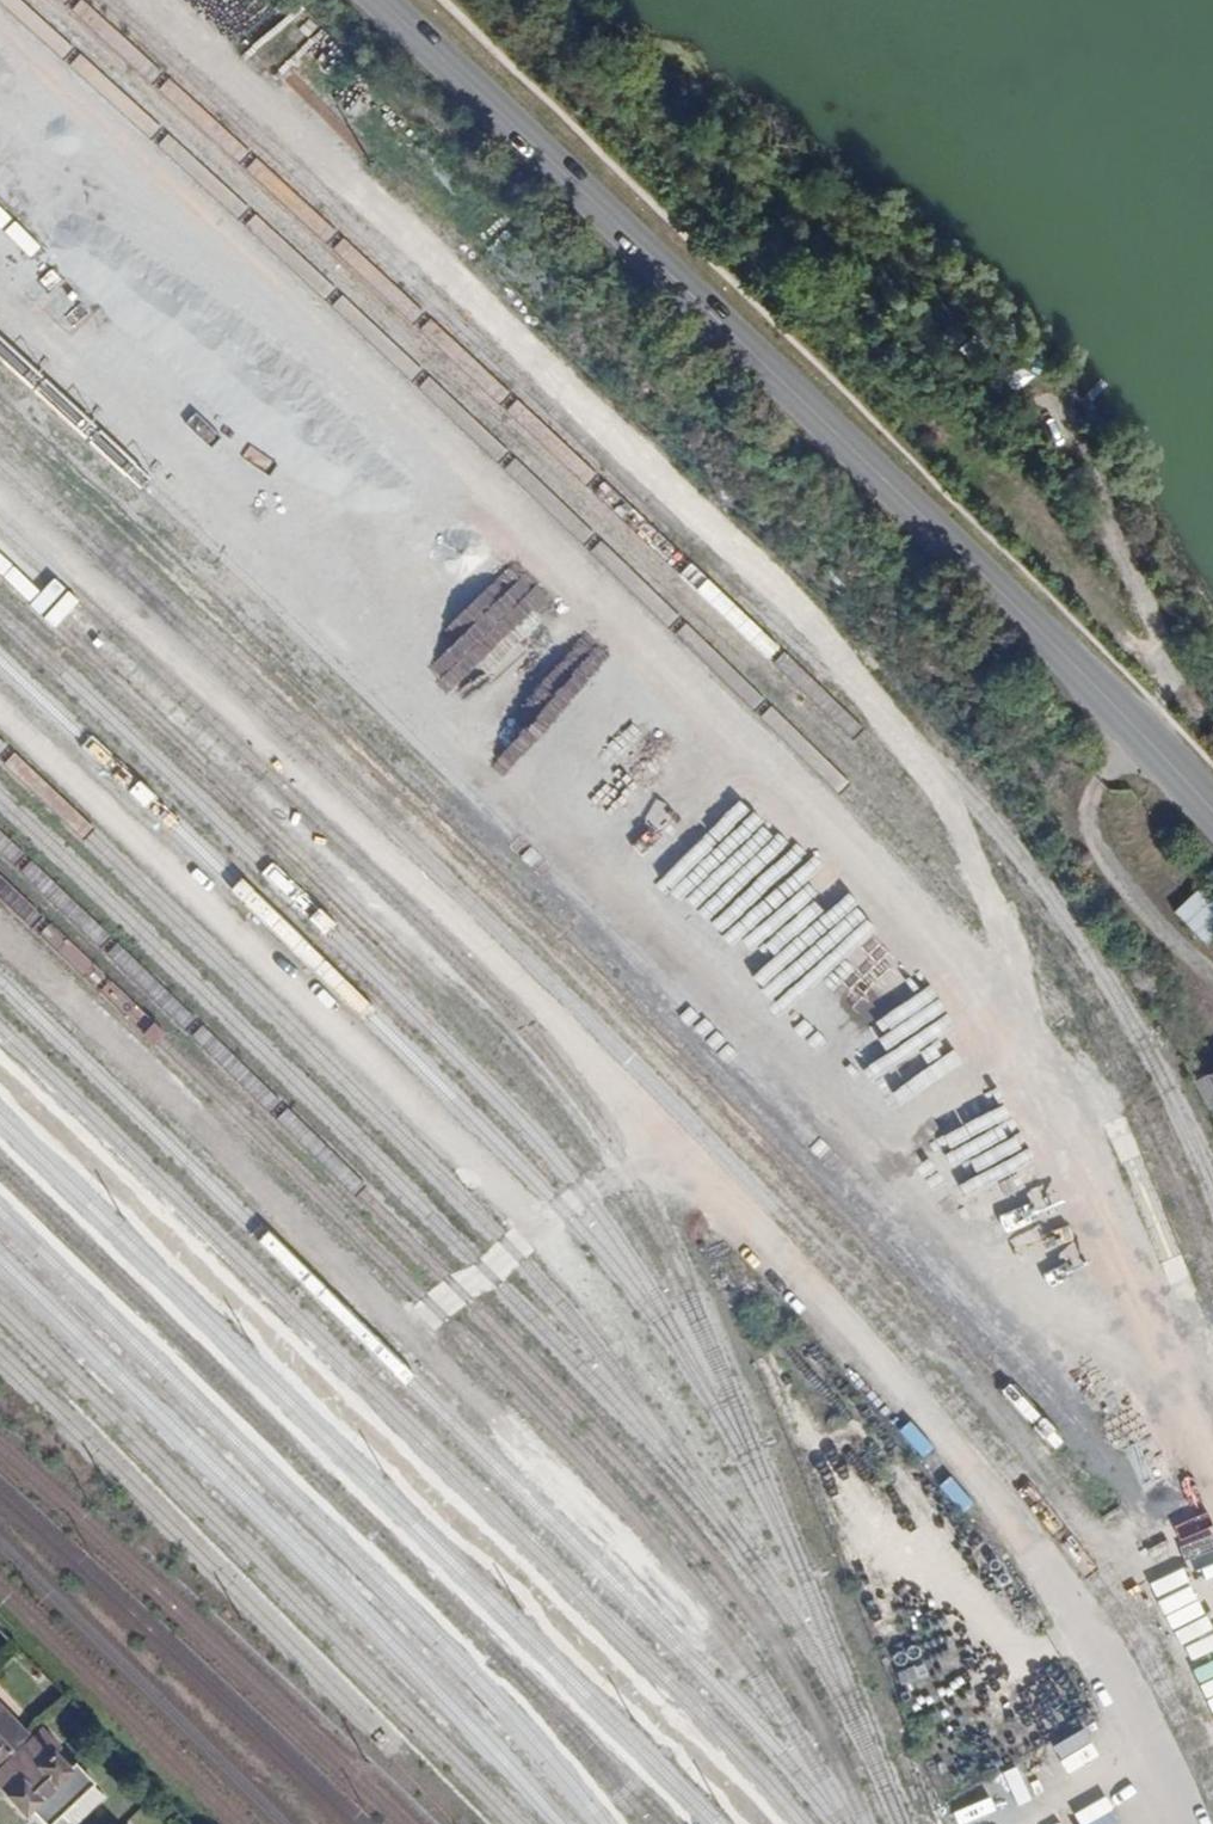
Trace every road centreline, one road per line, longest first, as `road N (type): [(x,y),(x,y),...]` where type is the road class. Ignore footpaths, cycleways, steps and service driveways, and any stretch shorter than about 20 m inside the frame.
road 1 (unclassified): [(1212,813),(368,0)]

